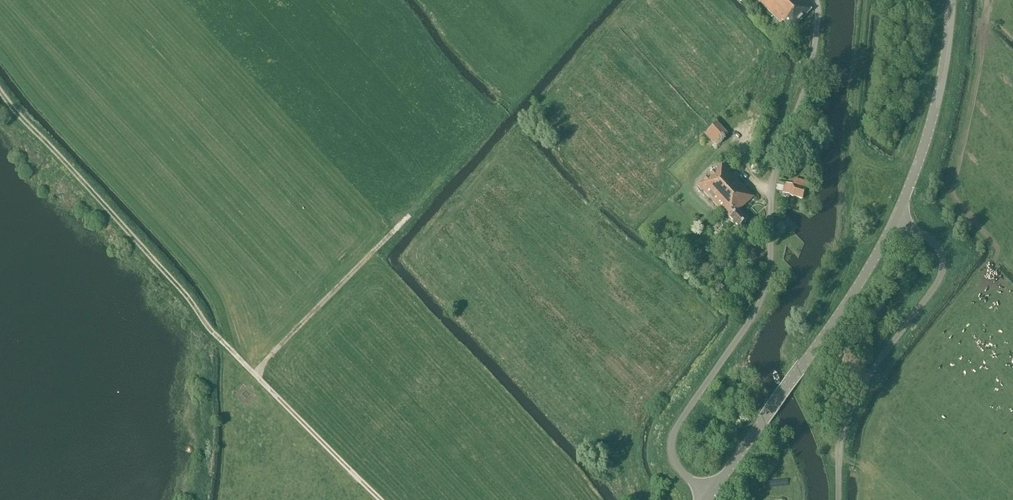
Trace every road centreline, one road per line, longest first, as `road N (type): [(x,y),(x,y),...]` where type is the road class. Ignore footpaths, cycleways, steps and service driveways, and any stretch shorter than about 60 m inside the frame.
road 1 (track): [(382,499),(214,334),(0,92)]
road 2 (unclassified): [(709,495),(677,466),(672,440),(761,299),(774,176),(811,68)]
road 3 (tertiary): [(709,495),(856,289),(897,216)]
road 4 (unclassified): [(838,499),(839,452),(855,400),(943,270),(937,246),(897,216)]
road 5 (tertiary): [(897,216),(936,102),(951,0)]
road 6 (track): [(255,375),(410,215)]

